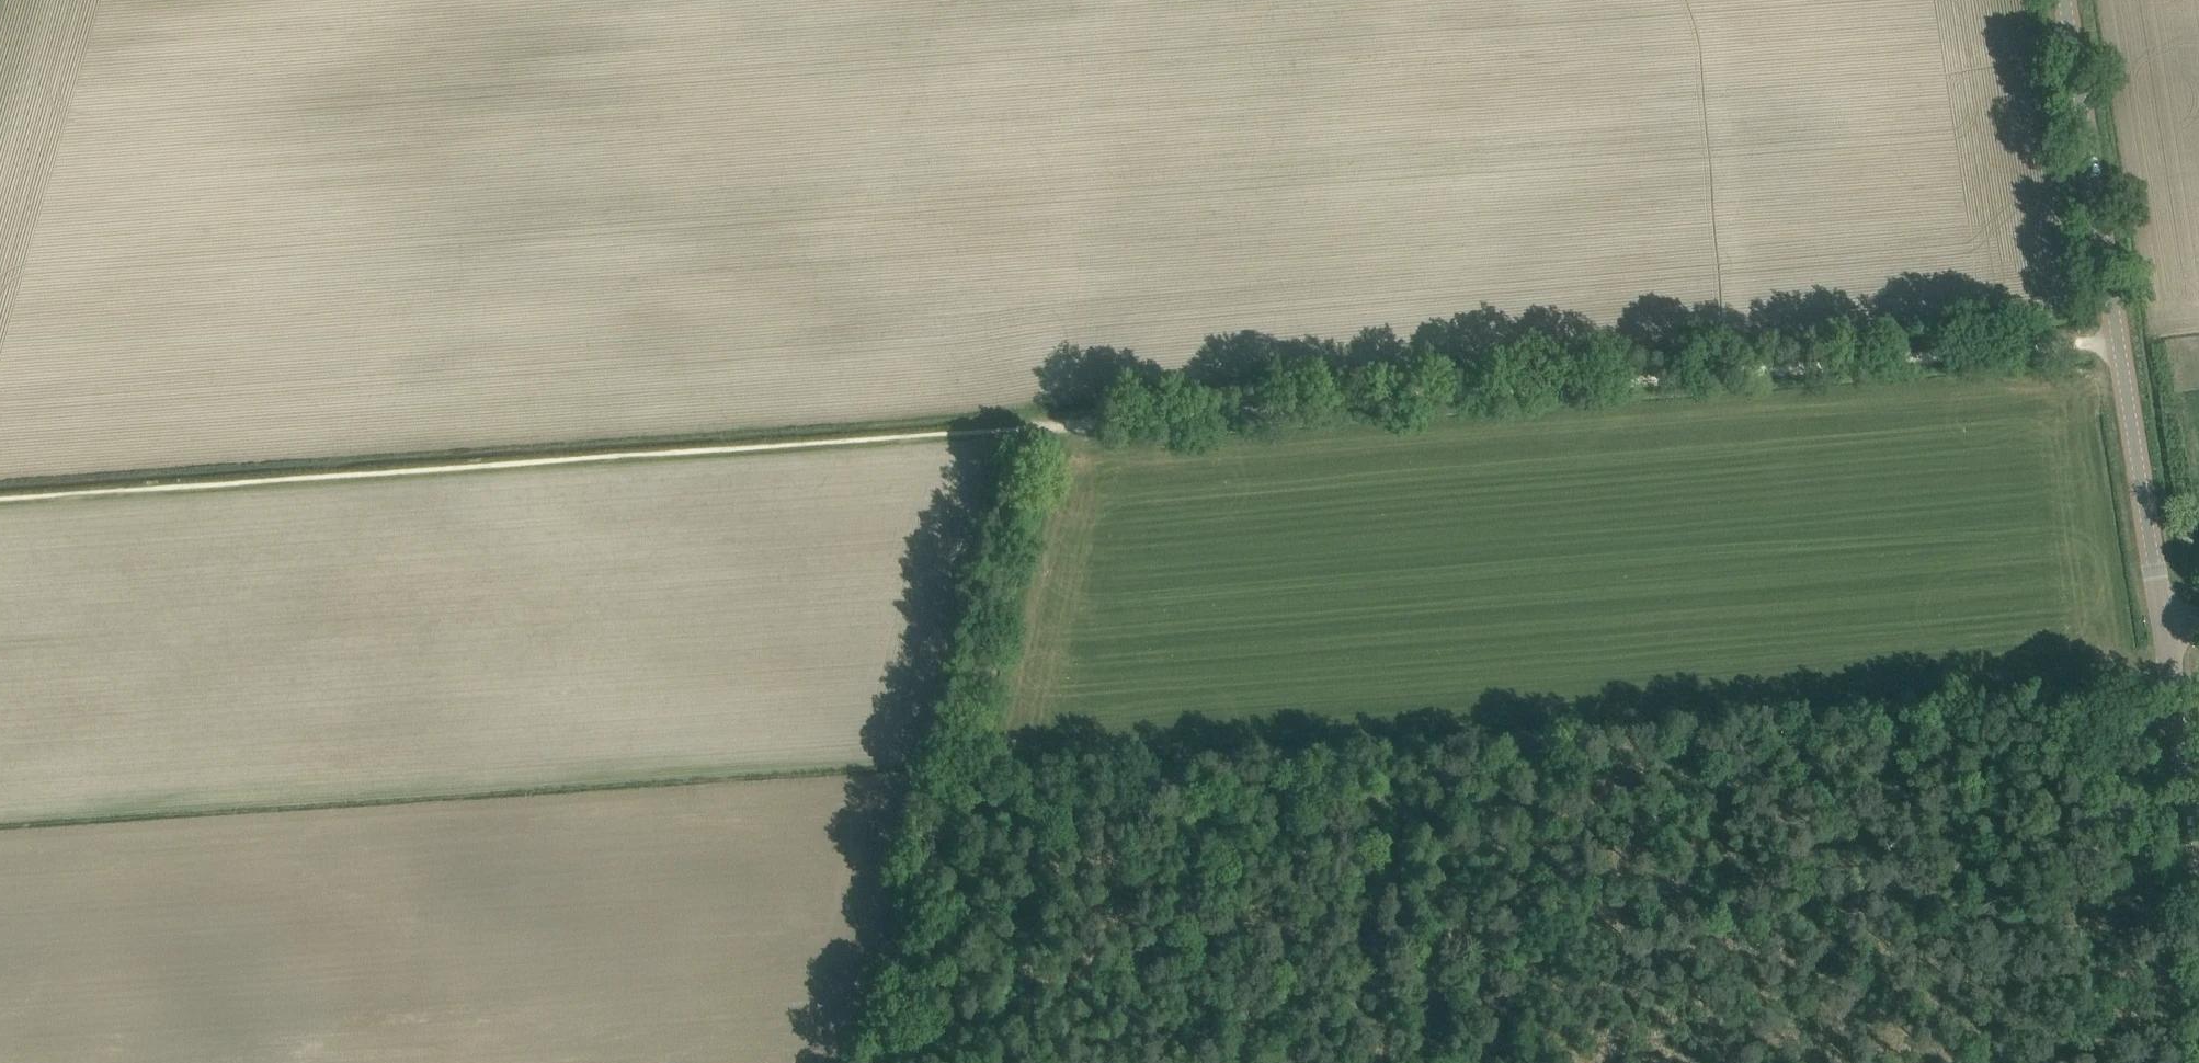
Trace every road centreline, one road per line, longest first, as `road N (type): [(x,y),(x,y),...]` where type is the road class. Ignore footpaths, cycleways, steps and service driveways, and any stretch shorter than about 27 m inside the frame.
road 1 (tertiary): [(2164,621),(2066,0)]
road 2 (tertiary): [(2198,873),(2164,621)]

